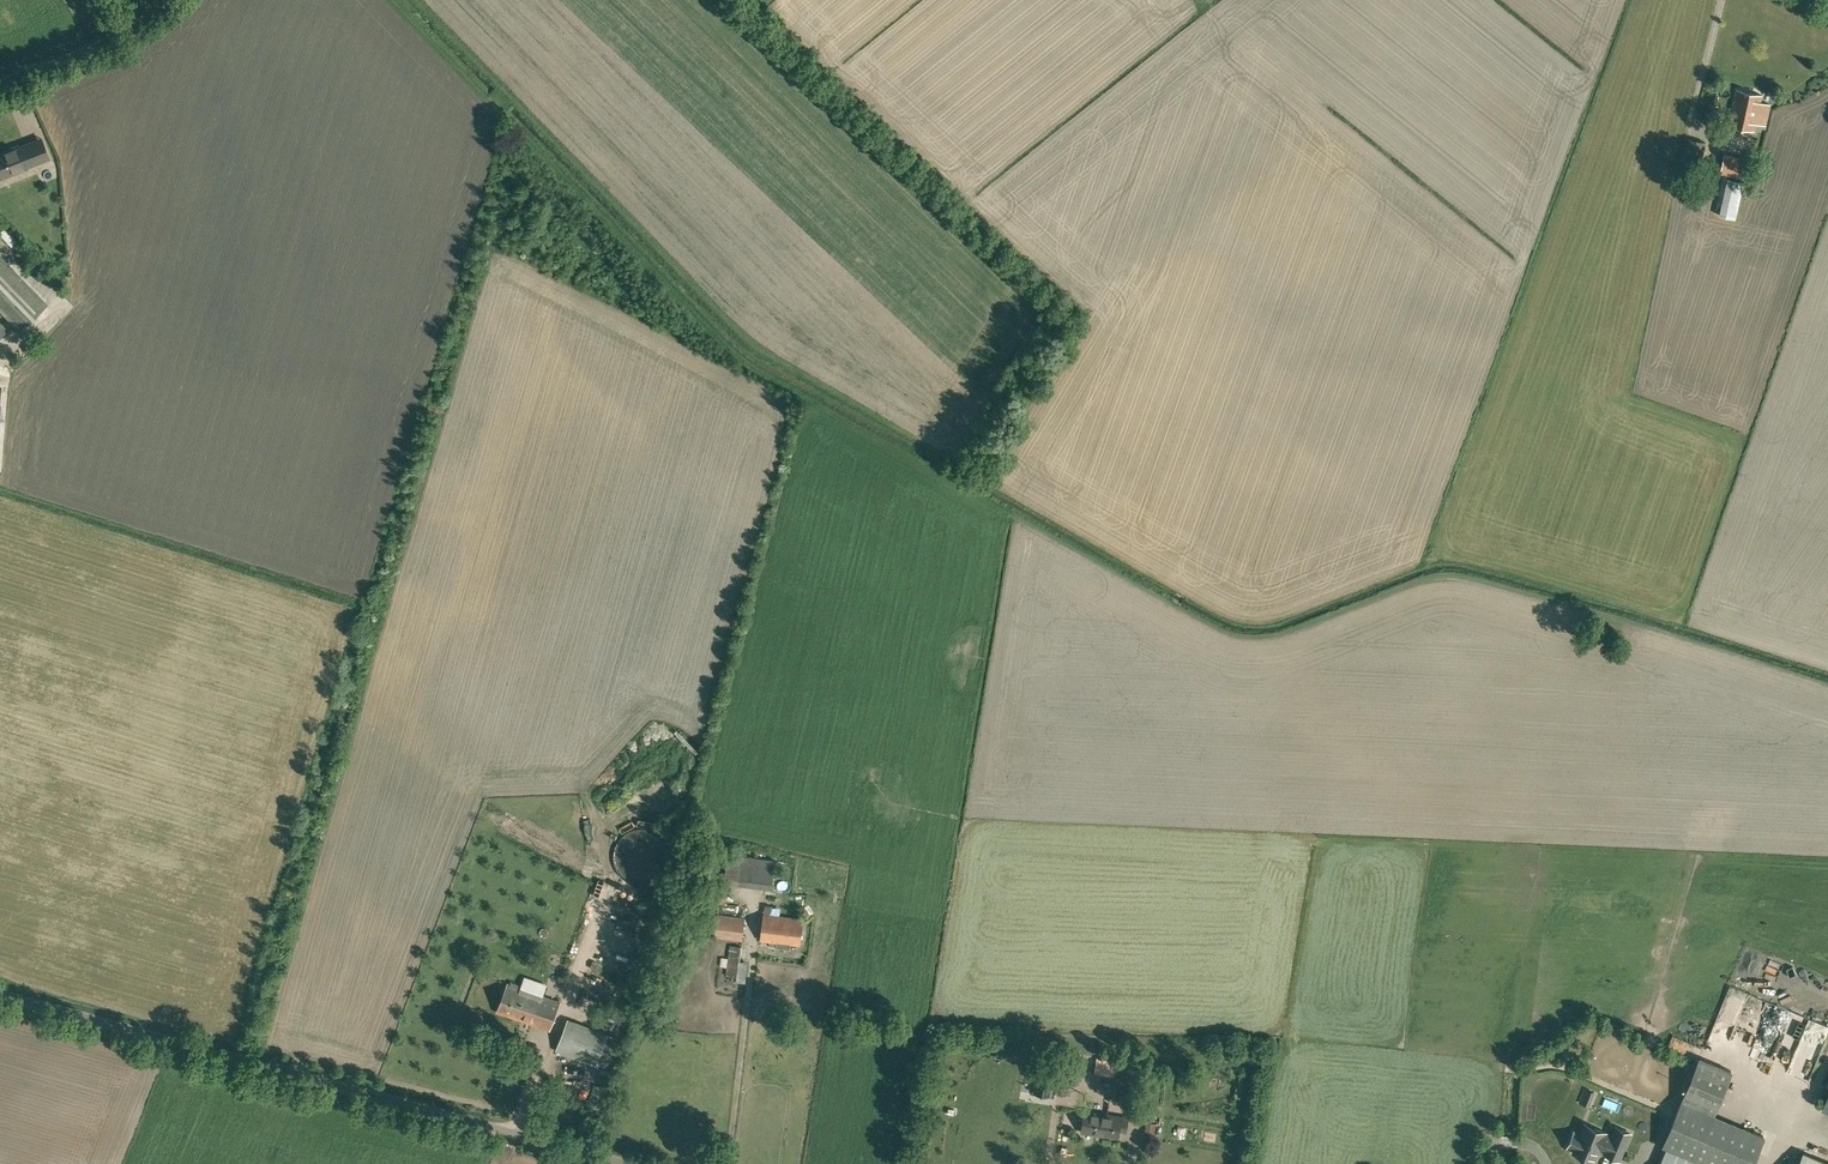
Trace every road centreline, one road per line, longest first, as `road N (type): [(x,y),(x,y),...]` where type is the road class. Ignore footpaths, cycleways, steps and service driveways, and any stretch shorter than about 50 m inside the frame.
road 1 (unclassified): [(631,1163),(0,992)]
road 2 (unclassified): [(0,81),(110,38),(162,0)]

